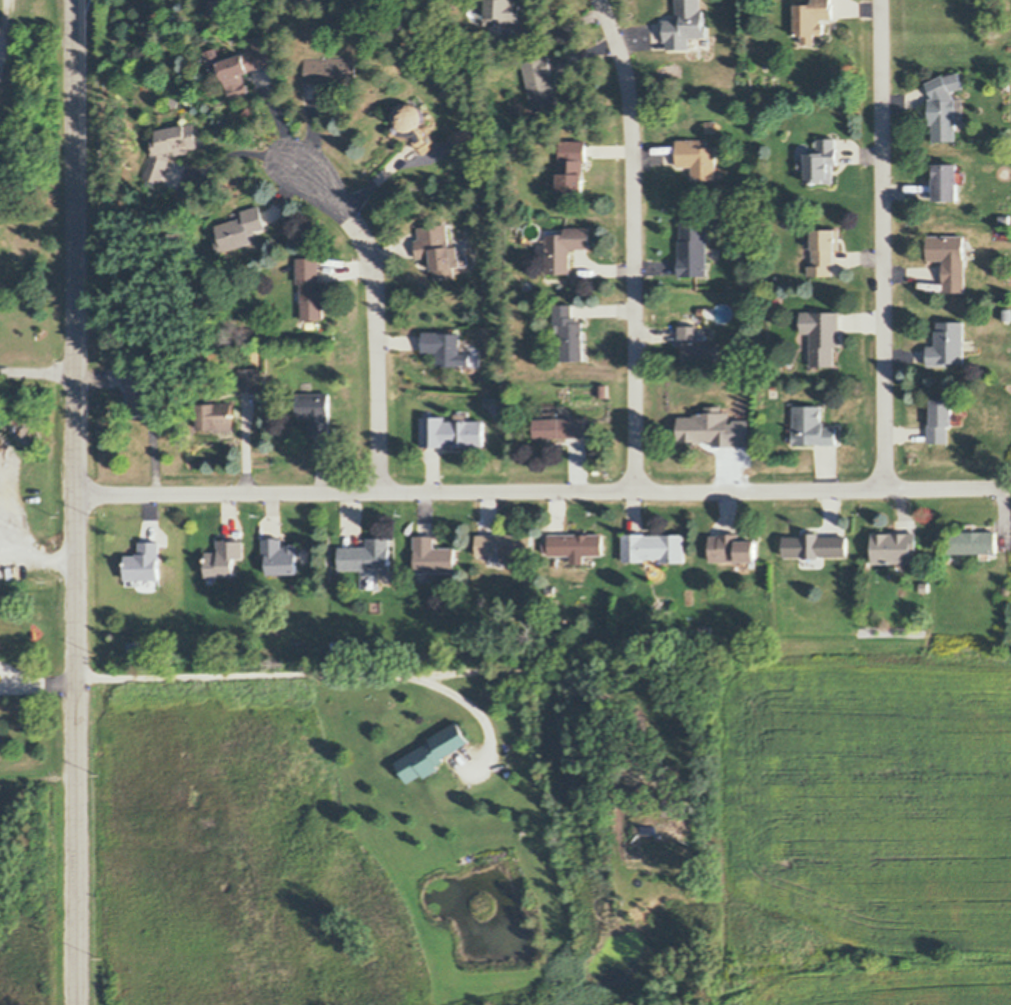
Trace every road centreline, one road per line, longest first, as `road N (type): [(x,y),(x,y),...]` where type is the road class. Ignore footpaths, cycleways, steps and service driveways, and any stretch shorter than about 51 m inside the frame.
road 1 (residential): [(79,1004),(73,0)]
road 2 (residential): [(76,495),(1010,489)]
road 3 (residential): [(635,491),(634,139),(621,56),(600,0)]
road 4 (residential): [(887,490),(882,0)]
road 5 (residential): [(380,493),(372,255),(330,192),(299,170)]

